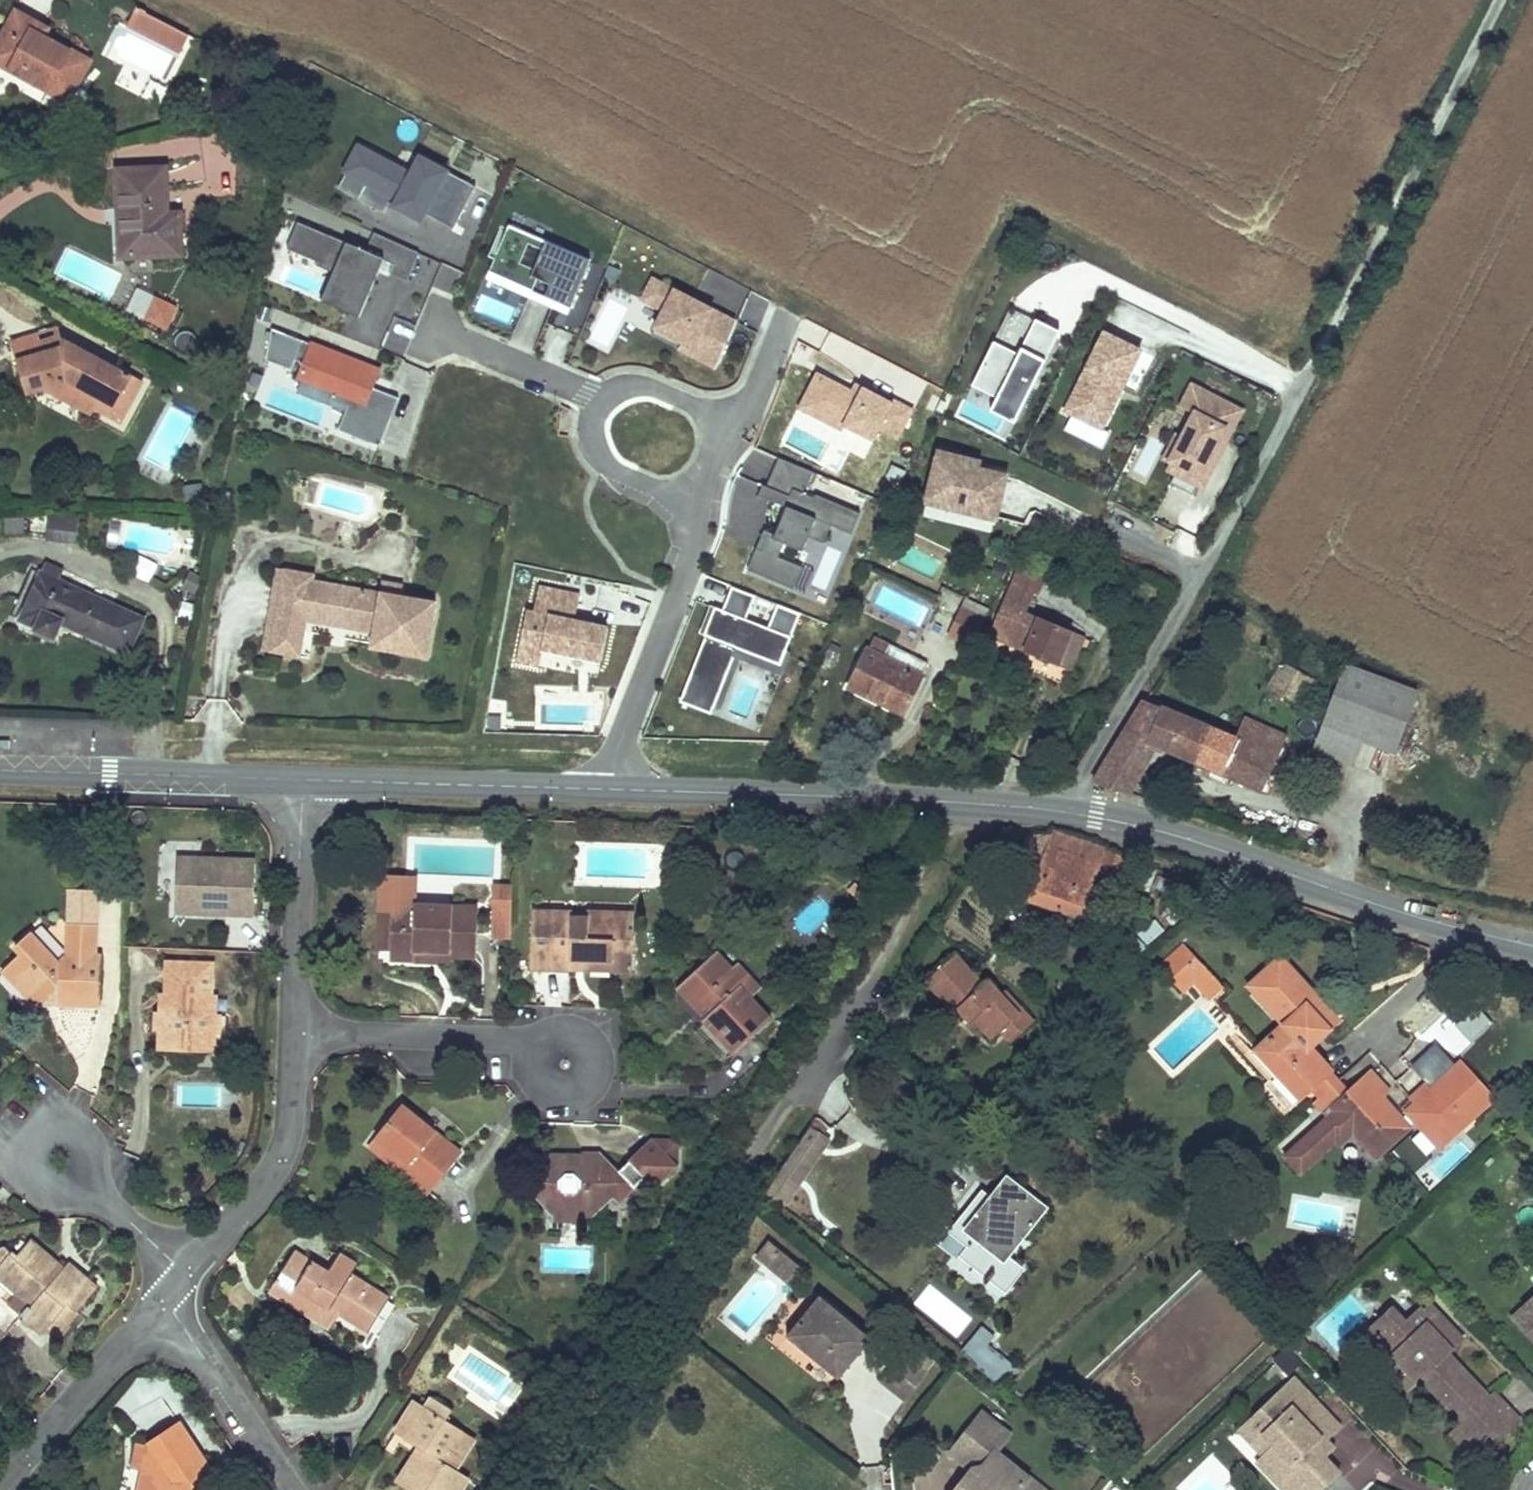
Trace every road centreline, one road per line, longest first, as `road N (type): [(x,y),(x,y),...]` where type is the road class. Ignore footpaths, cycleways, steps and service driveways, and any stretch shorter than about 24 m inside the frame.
road 1 (unclassified): [(1082,816),(1088,779),(1254,481),(1501,0)]
road 2 (secondary): [(1082,816),(614,791)]
road 3 (secondary): [(1532,946),(1082,816)]
road 4 (secondary): [(614,791),(303,780)]
road 5 (residential): [(614,791),(616,757),(693,554),(694,502)]
road 6 (secondary): [(303,780),(0,772)]
road 7 (residential): [(185,1276),(277,1163),(291,1123),(296,1033)]
road 8 (residential): [(566,1065),(529,1044),(296,1033)]
road 9 (residential): [(296,1033),(303,780)]
road 10 (residential): [(0,1487),(163,1303)]
road 11 (residential): [(290,1489),(163,1303)]
road 12 (residential): [(600,408),(587,394),(422,329)]
road 13 (residential): [(97,1193),(87,1143),(56,1115),(21,1159),(51,1183)]
road 14 (residential): [(600,408),(596,447),(607,463),(694,502)]
road 15 (residential): [(729,429),(649,388),(630,388),(600,408)]
road 16 (residential): [(729,429),(752,404),(789,312)]
road 17 (residential): [(97,1193),(185,1276)]

